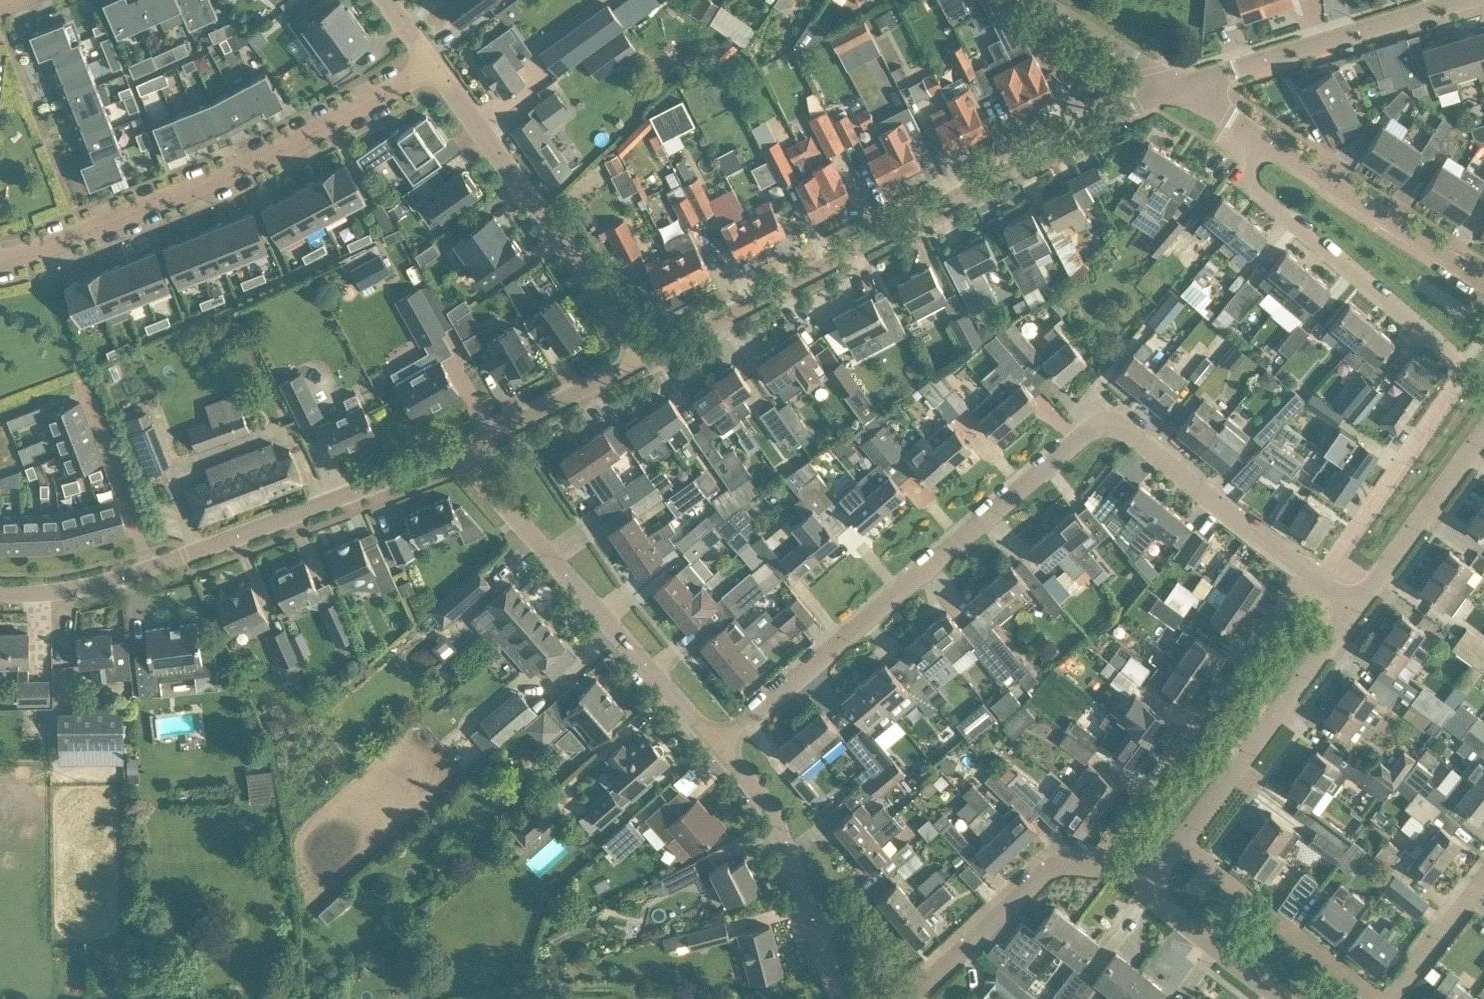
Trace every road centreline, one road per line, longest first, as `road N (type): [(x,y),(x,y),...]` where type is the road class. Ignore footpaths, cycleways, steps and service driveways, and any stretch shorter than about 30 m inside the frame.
road 1 (residential): [(717,748),(1103,425),(1128,432),(1305,568)]
road 2 (residential): [(647,354),(1177,82)]
road 3 (residential): [(1266,138),(1246,178),(1463,368),(1321,580)]
road 4 (residential): [(434,67),(262,158),(0,261)]
road 5 (residential): [(717,748),(461,452)]
road 6 (residential): [(1305,568),(1087,865)]
road 7 (residential): [(647,354),(434,67)]
road 8 (residential): [(149,568),(461,452)]
road 9 (residential): [(1177,82),(1461,0)]
road 10 (residential): [(1181,842),(1355,607)]
road 11 (residential): [(840,998),(781,831),(761,794),(717,748)]
road 12 (residential): [(1483,282),(1266,138)]
road 13 (residential): [(1377,998),(1181,842)]
road 14 (residential): [(910,998),(1050,870),(1087,865)]
road 15 (residential): [(1355,607),(1483,429)]
road 16 (residential): [(461,452),(647,354)]
road 17 (residential): [(1285,998),(1166,907),(1156,872)]
road 18 (residential): [(149,568),(88,395)]
road 19 (unclassified): [(1177,82),(1045,0)]
road 20 (residential): [(0,592),(94,585),(149,568)]
road 21 (residential): [(1390,998),(1483,881)]

